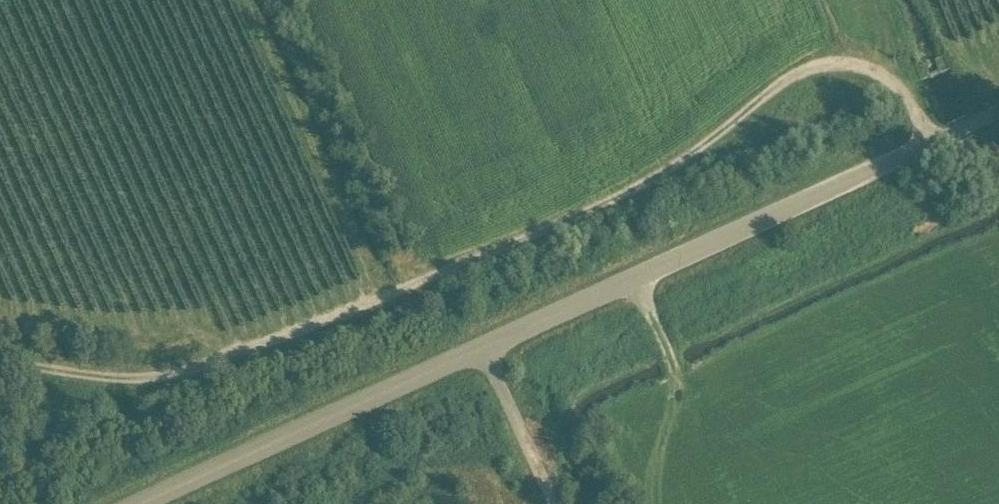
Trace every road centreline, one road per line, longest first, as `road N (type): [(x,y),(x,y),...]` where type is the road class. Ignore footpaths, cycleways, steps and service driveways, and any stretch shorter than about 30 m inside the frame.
road 1 (track): [(0,354),(166,372),(357,310),(676,177),(791,73),(829,52),(859,58),(892,79),(928,145)]
road 2 (unclassified): [(138,503),(998,110)]
road 3 (track): [(550,503),(477,349)]

